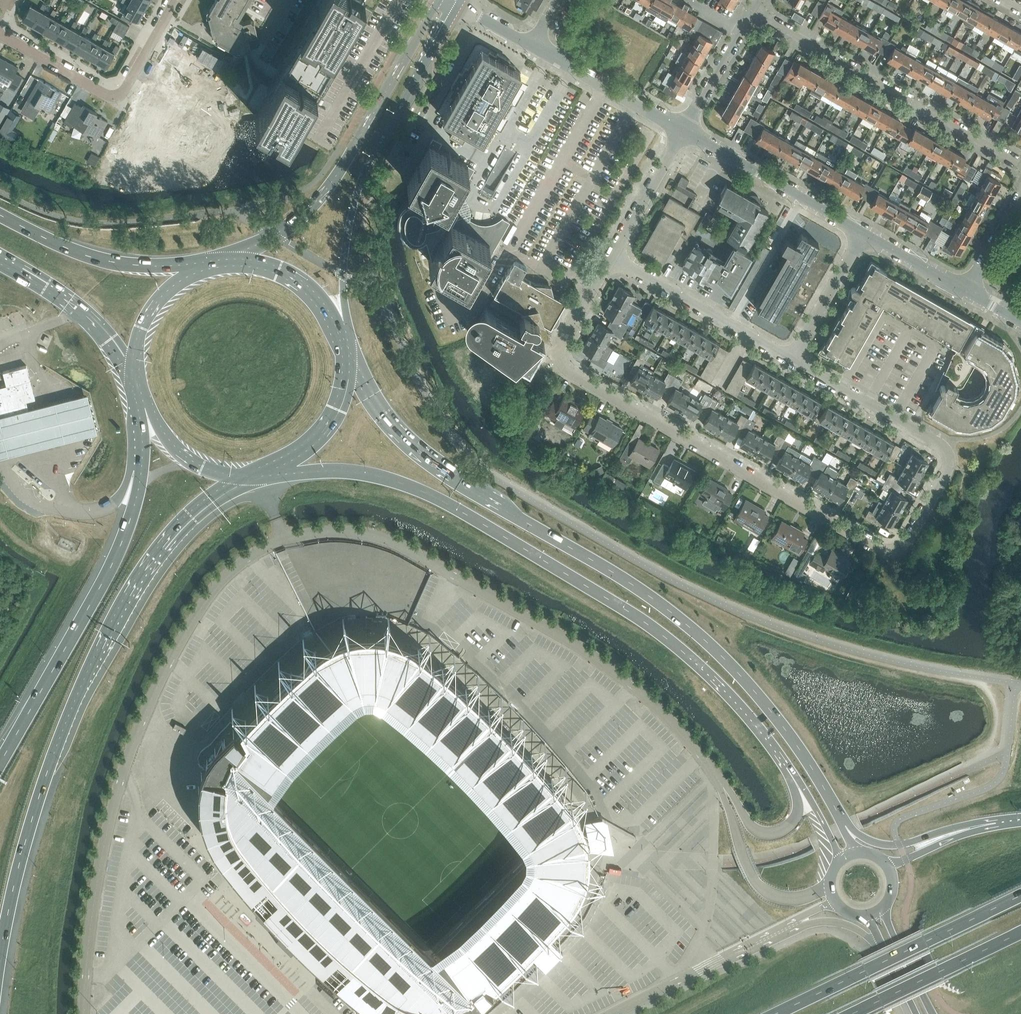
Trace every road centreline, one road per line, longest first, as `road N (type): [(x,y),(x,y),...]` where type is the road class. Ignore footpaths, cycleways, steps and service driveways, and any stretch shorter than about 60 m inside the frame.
road 1 (trunk): [(280,470),(354,472),(425,492),(637,618),(712,678),(769,739),(841,860)]
road 2 (trunk): [(837,814),(779,720),(710,645),(622,578),(419,452),(376,405),(345,351)]
road 3 (residential): [(952,467),(920,532),(903,552),(883,554),(576,378),(563,364),(564,341),(613,260)]
road 4 (trunk): [(36,808),(75,702),(146,570),(191,516),(249,475)]
road 5 (trunk): [(429,18),(322,195),(292,224),(219,264)]
road 6 (tertiary): [(344,296),(345,248),(362,179),(461,4)]
road 7 (residential): [(1020,164),(752,9)]
road 8 (trunk): [(1020,896),(776,1013)]
road 9 (trunk): [(207,267),(92,257),(0,215)]
road 10 (residential): [(796,358),(613,260)]
road 11 (residential): [(864,233),(685,132)]
road 12 (motorway): [(97,593),(0,763)]
road 13 (residential): [(952,467),(946,448),(921,430),(796,358)]
road 14 (trunk): [(142,409),(136,501),(97,593)]
road 15 (trunk): [(0,260),(84,314),(137,388)]
road 16 (trunk): [(851,1013),(1020,931)]
road 17 (residential): [(685,132),(532,44)]
road 18 (trunk): [(995,823),(894,845),(866,839),(837,814)]
road 19 (trunk): [(344,343),(325,305),(291,276),(263,265),(219,264)]
road 20 (motorway): [(0,959),(36,808)]
road 21 (trunk): [(207,267),(174,285),(148,314),(137,388)]
road 22 (residential): [(613,260),(685,132)]
road 23 (residential): [(796,358),(864,233)]
road 24 (trunk): [(280,470),(336,412),(345,351)]
road 25 (residential): [(685,132),(752,9)]
road 26 (trunk): [(142,409),(190,461),(249,475)]
road 27 (residential): [(114,97),(0,34)]

